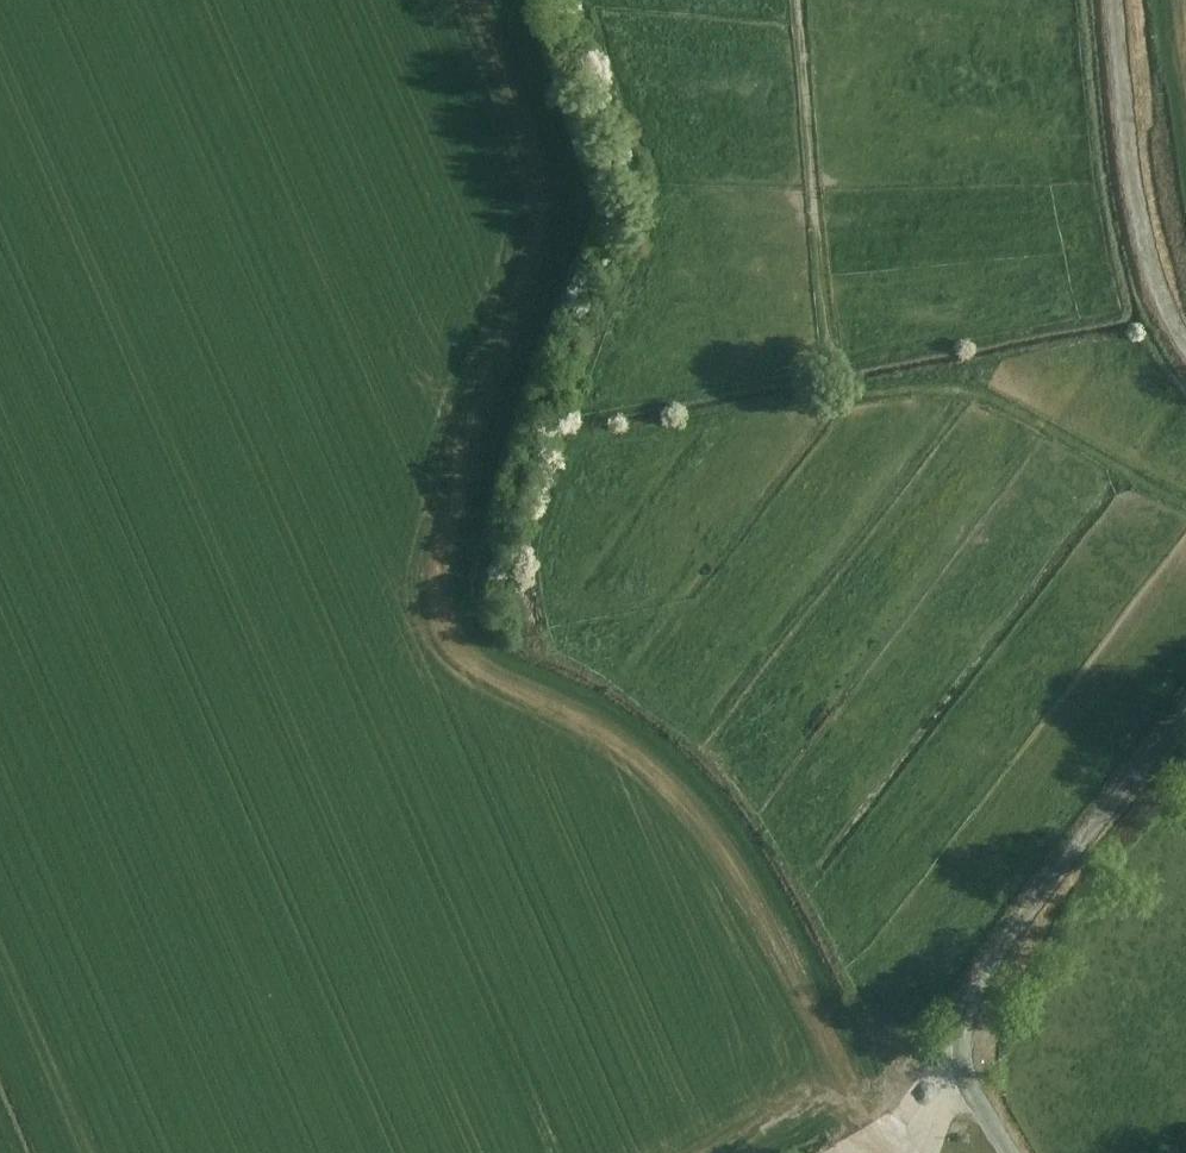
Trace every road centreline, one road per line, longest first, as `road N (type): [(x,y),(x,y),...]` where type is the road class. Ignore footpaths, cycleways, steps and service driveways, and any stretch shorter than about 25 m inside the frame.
road 1 (residential): [(1185,708),(1021,920),(964,1037),(969,1090),(1008,1152)]
road 2 (residential): [(1110,0),(1143,249),(1185,340)]

